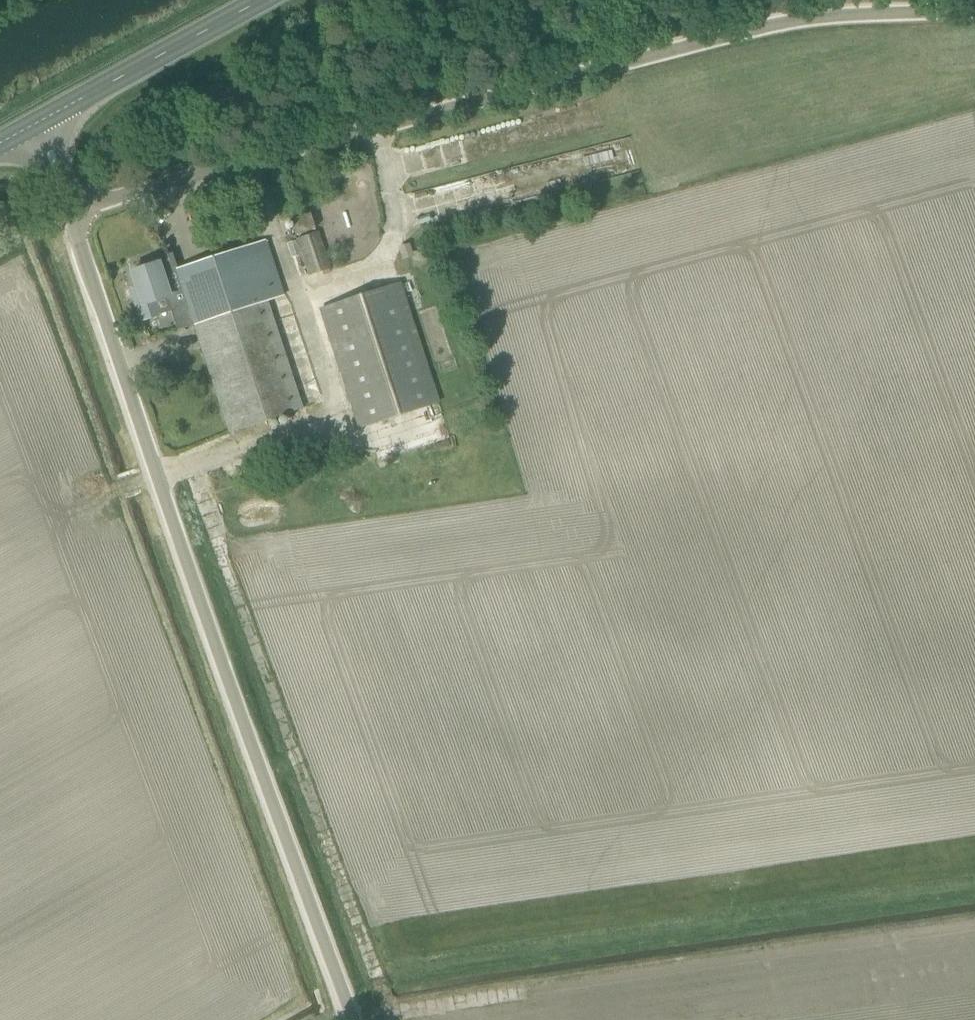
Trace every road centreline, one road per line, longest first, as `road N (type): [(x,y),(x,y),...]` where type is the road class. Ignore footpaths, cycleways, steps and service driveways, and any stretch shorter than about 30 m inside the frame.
road 1 (unclassified): [(67,201),(125,195),(712,35),(863,7),(974,4)]
road 2 (unclassified): [(359,1019),(67,201)]
road 3 (primary): [(27,129),(263,0)]

